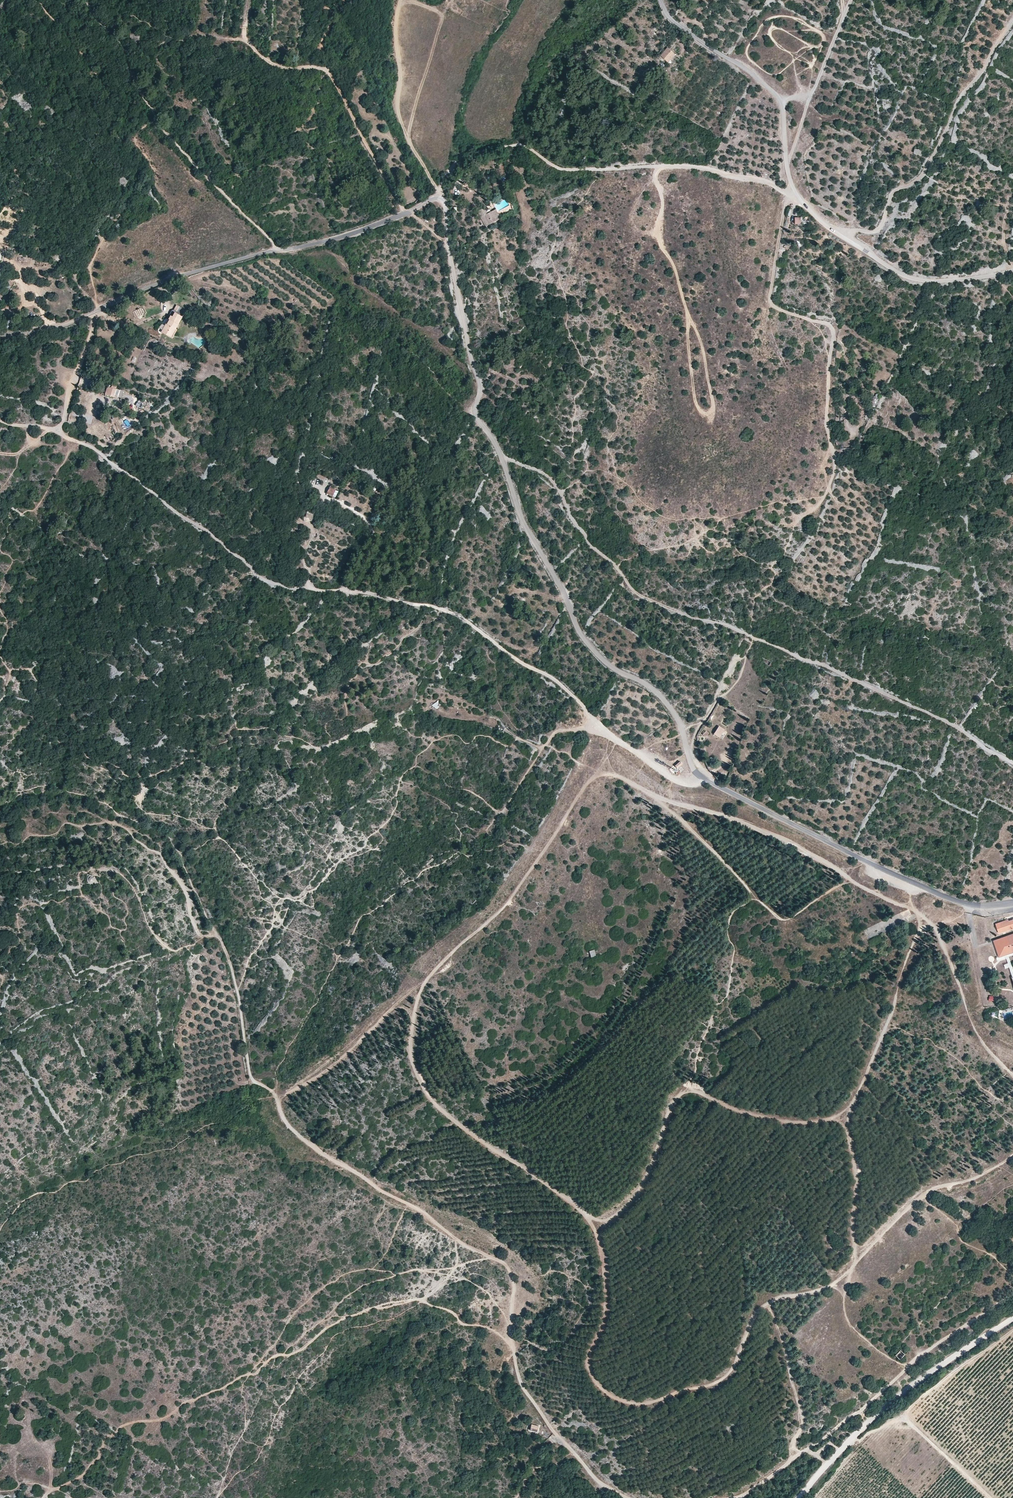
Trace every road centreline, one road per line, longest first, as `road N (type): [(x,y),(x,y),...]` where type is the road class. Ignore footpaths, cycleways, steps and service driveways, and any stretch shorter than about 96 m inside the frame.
road 1 (track): [(853,1265),(829,1288),(763,1307),(731,1373),(716,1383),(657,1401),(614,1396),(587,1364),(605,1318),(596,1228),(441,1107),(420,1076),(408,1035),(422,985),(509,903),(593,768)]
road 2 (track): [(596,169),(708,169),(796,194),(787,204),(770,302),(830,325),(834,334),(826,425),(836,462),(826,496),(796,517),(775,576),(756,597),(742,674),(688,749)]
road 3 (track): [(57,430),(93,447),(265,578),(443,610),(556,681),(655,768),(682,783),(710,779)]
road 4 (unclassified): [(710,779),(657,692),(612,667),(578,630),(522,519),(502,458),(474,414),(481,383),(439,191)]
road 5 (track): [(508,1341),(513,1278),(505,1263),(310,1145),(274,1093),(253,1080),(229,960),(179,855)]
road 6 (track): [(508,1341),(418,1299),(349,1316),(293,1354),(157,1420),(133,1422),(84,1476),(51,1489)]
road 7 (unclassified): [(661,0),(673,21),(782,101),(796,194),(836,232),(916,280),(1012,270)]
road 8 (unclassified): [(439,191),(360,231),(176,276),(85,317),(0,334)]
road 9 (track): [(662,167),(658,231),(702,345),(709,412),(695,402),(688,331)]
road 10 (track): [(85,0),(125,47),(163,128),(275,249)]
road 11 (unclassified): [(710,779),(891,874),(988,906)]
road 12 (track): [(853,1265),(856,1186),(845,1126),(767,1116),(697,1091)]
road 13 (track): [(1012,25),(959,99),(928,166),(893,192),(878,229),(836,232)]
road 14 (track): [(1012,1318),(905,1389),(799,1497)]
road 15 (track): [(405,212),(333,76),(283,68),(245,40)]
road 16 (track): [(439,191),(396,106),(401,0)]
road 17 (track): [(952,900),(938,924),(944,947),(978,1037),(1012,1074)]
road 18 (track): [(1012,1157),(920,1197),(853,1265)]
road 19 (track): [(697,1091),(674,1099),(629,1204),(605,1222),(588,1216)]
road 20 (track): [(991,1497),(908,1420),(892,1418),(851,1440)]
road 21 (track): [(787,162),(851,0)]
road 22 (track): [(508,0),(412,118),(406,137)]
road 23 (track): [(767,1304),(801,1421),(793,1459)]
road 24 (track): [(910,1366),(849,1324),(843,1309),(853,1265)]
road 25 (track): [(508,1341),(521,1382),(572,1450)]
road 26 (track): [(57,430),(98,310)]
road 27 (track): [(1012,1294),(910,1366)]

